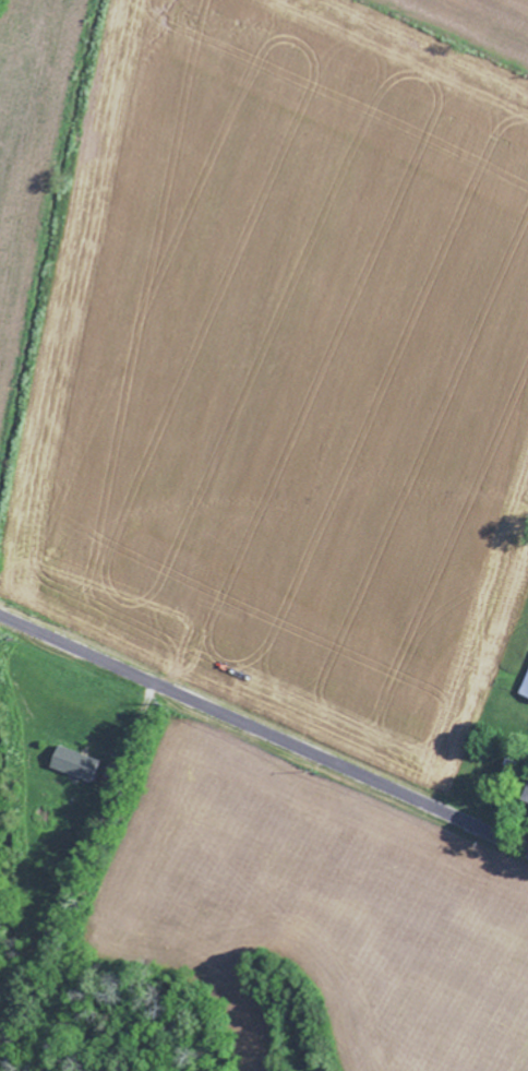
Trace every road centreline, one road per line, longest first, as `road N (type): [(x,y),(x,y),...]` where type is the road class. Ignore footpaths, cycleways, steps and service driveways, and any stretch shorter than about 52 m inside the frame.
road 1 (residential): [(527,848),(0,612)]

